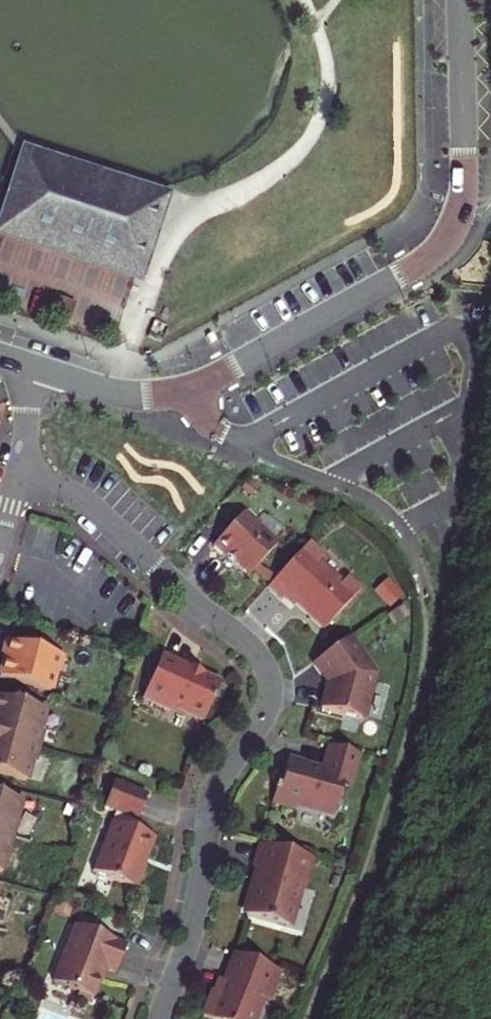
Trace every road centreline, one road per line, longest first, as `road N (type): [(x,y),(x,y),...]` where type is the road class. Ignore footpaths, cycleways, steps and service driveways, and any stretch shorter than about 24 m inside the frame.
road 1 (residential): [(159,1018),(190,935),(212,801),(263,714),(267,684),(252,651),(84,500),(19,474)]
road 2 (unclassified): [(191,391),(406,271),(451,229),(463,173),(459,0)]
road 3 (residential): [(425,585),(383,510),(220,433),(191,391)]
road 4 (residential): [(33,367),(124,394),(191,391)]

